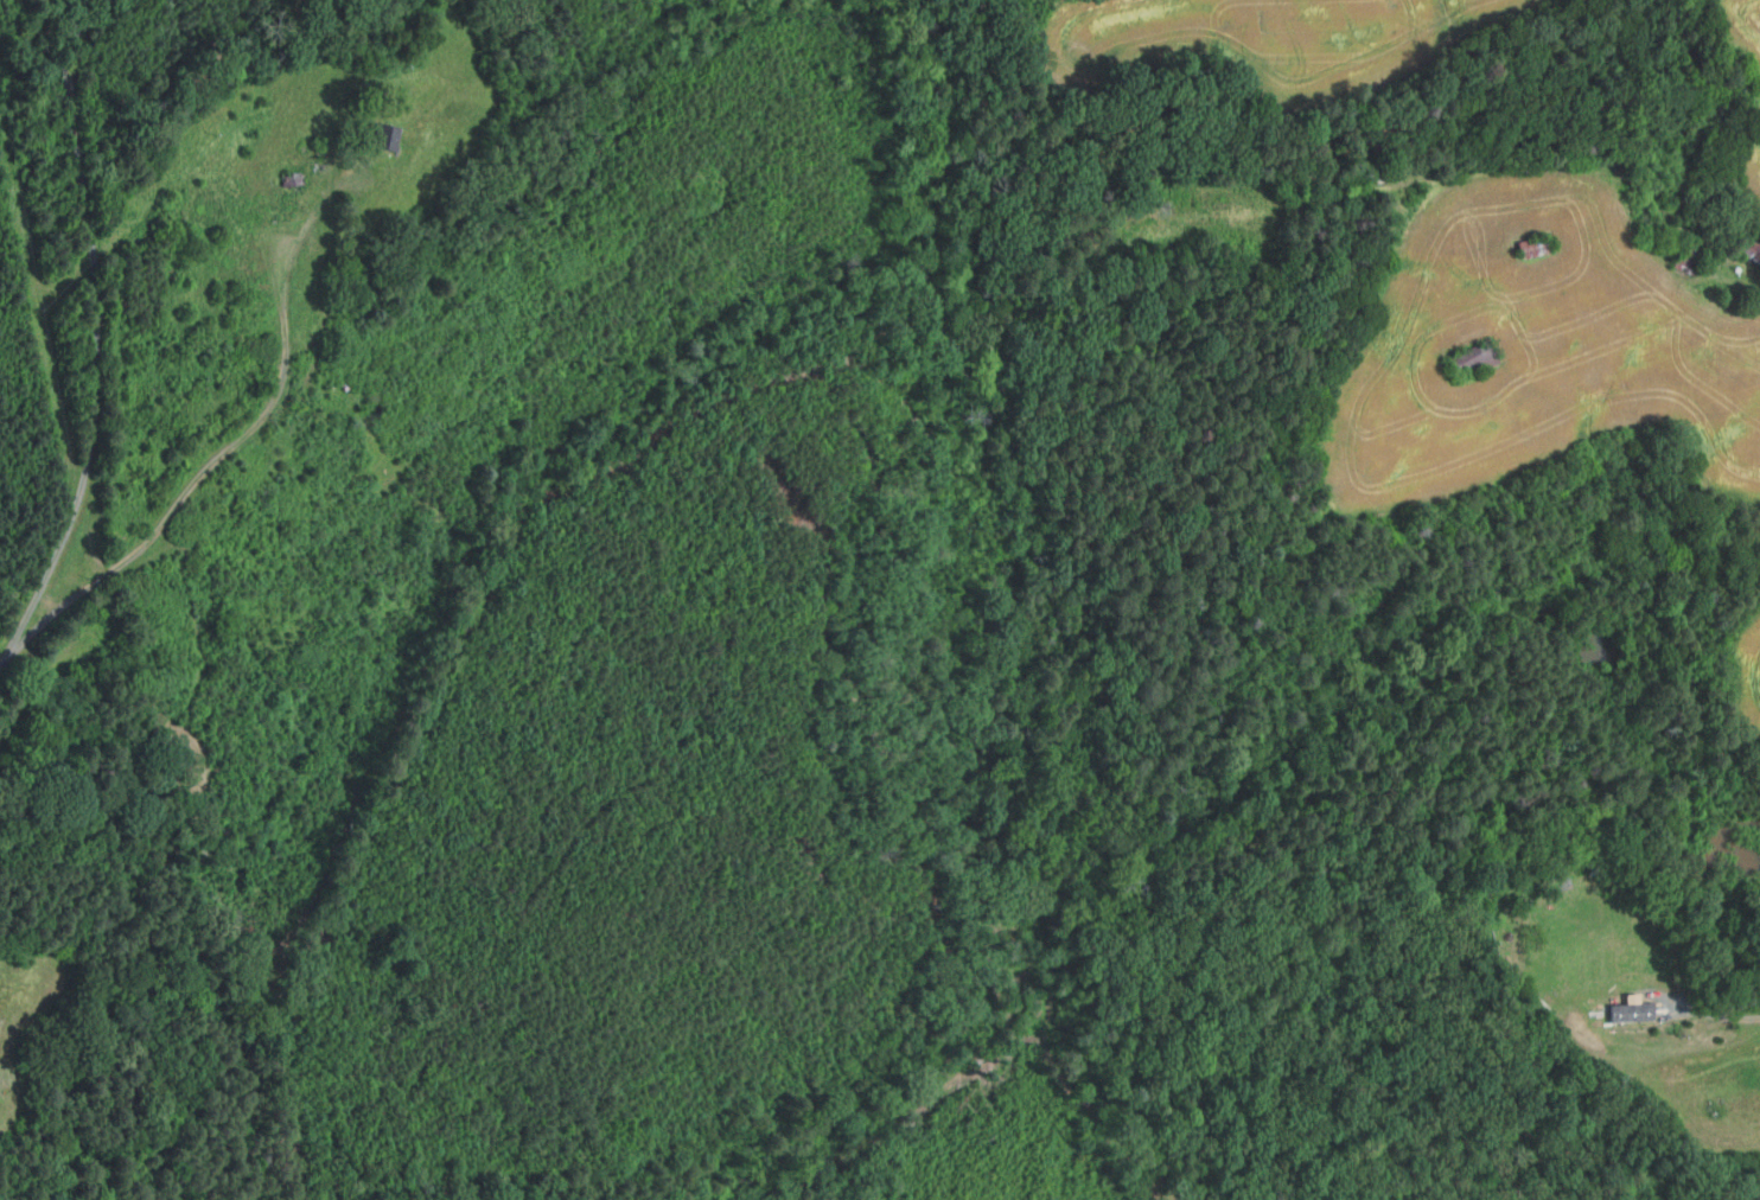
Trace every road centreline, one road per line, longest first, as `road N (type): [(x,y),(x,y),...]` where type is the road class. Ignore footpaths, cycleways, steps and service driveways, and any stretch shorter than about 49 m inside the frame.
road 1 (residential): [(0,651),(65,535),(90,443),(94,302),(65,75),(81,0)]

